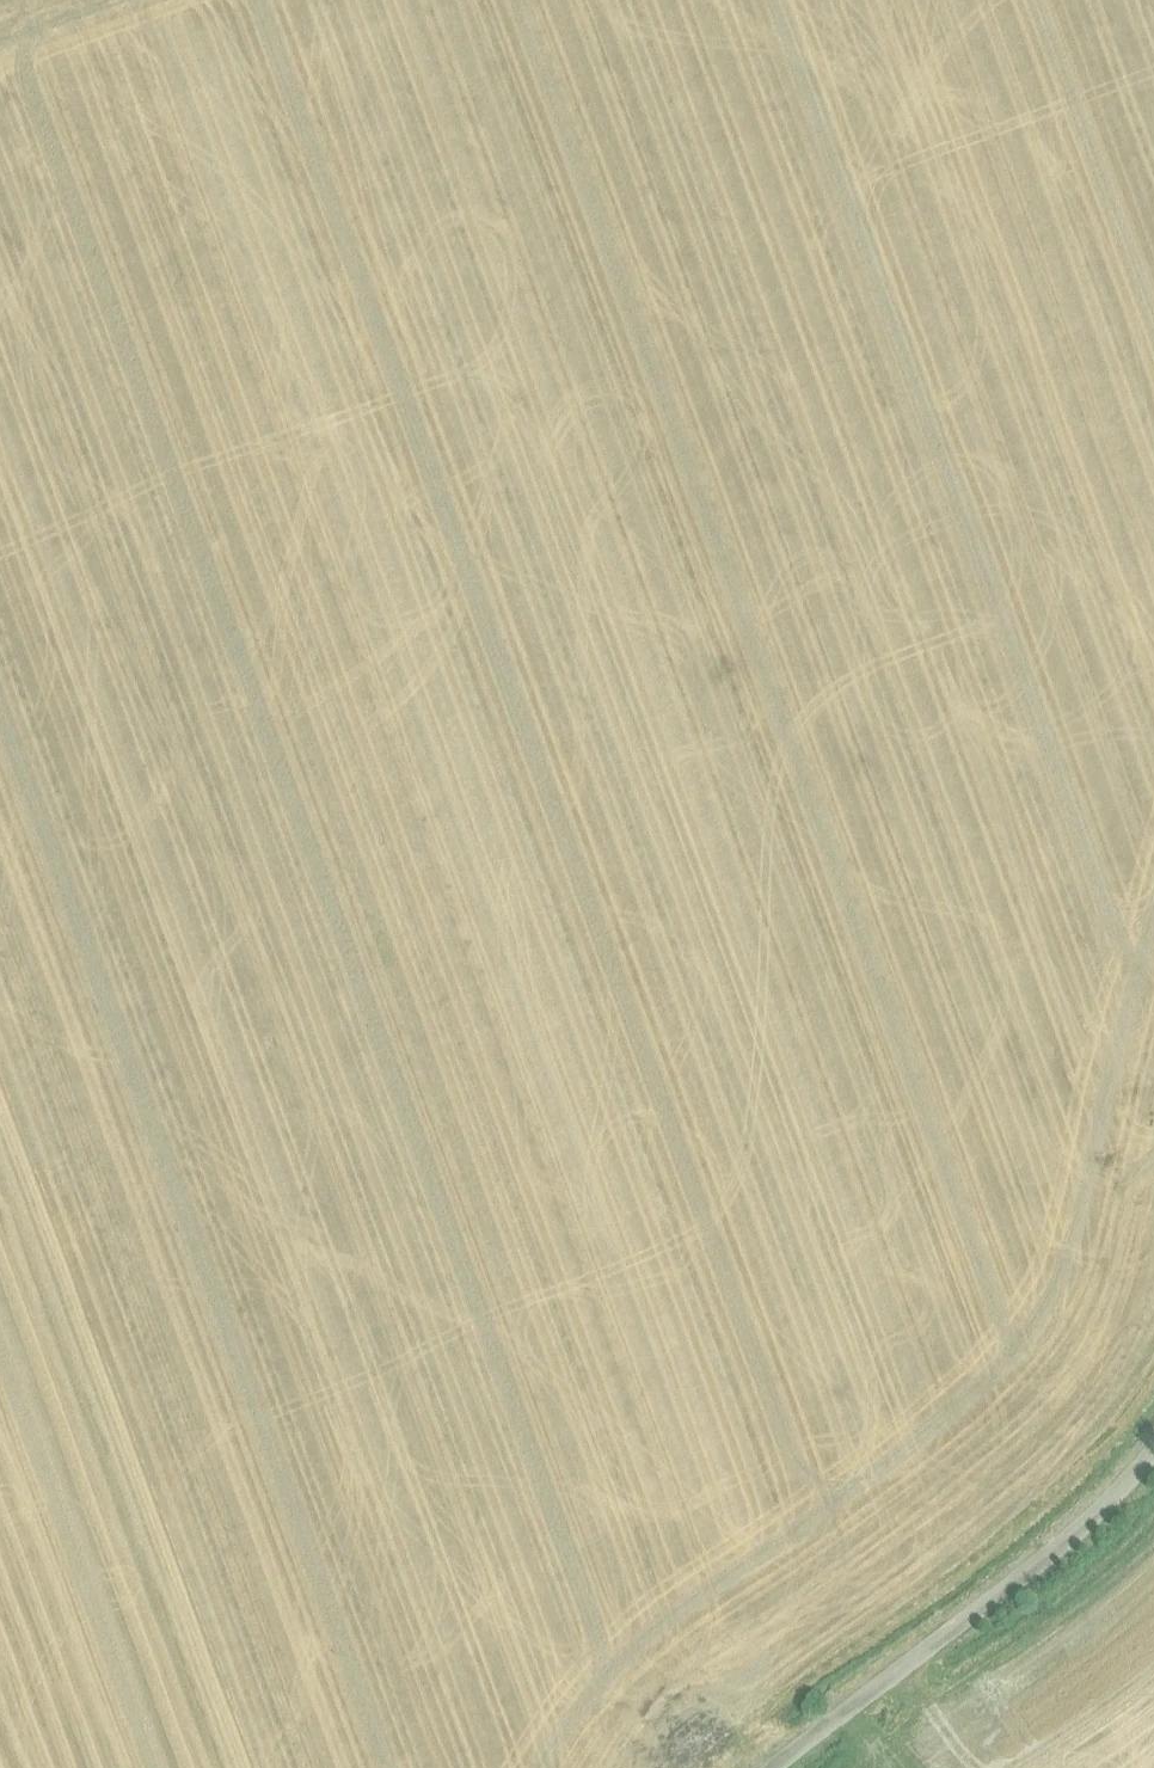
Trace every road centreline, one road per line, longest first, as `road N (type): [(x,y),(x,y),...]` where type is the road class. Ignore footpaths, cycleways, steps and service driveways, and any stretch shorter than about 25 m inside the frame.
road 1 (track): [(776,1767),(1008,1591),(1153,1449)]

